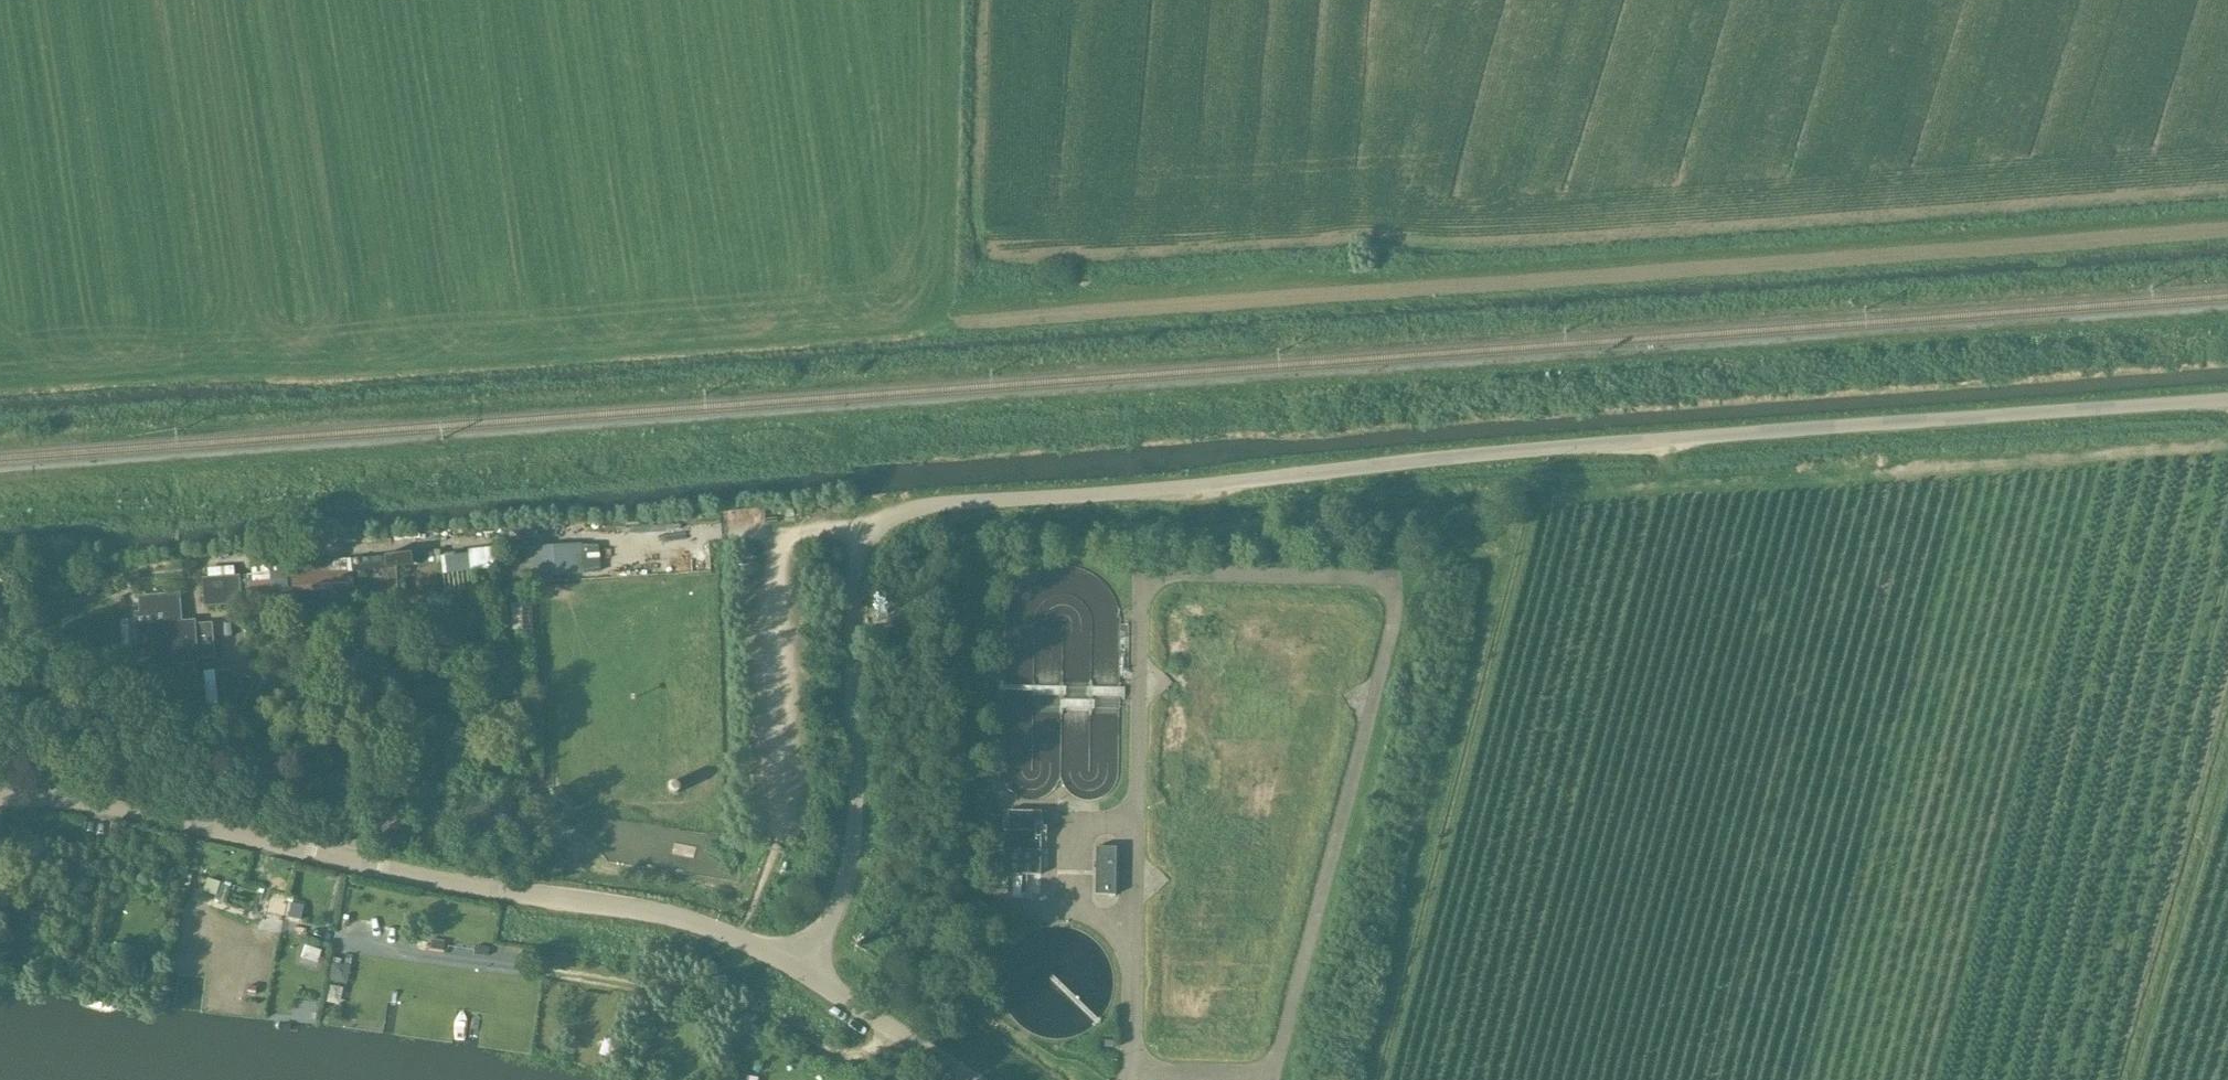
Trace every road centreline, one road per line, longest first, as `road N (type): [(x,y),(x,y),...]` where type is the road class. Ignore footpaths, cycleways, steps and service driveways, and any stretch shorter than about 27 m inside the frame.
road 1 (unclassified): [(805,971),(843,898),(854,836),(861,561),(873,535),(905,512),(2227,402)]
road 2 (unclassified): [(805,971),(732,937),(620,909),(116,811),(0,803)]
road 3 (unclassified): [(974,1079),(805,971)]

